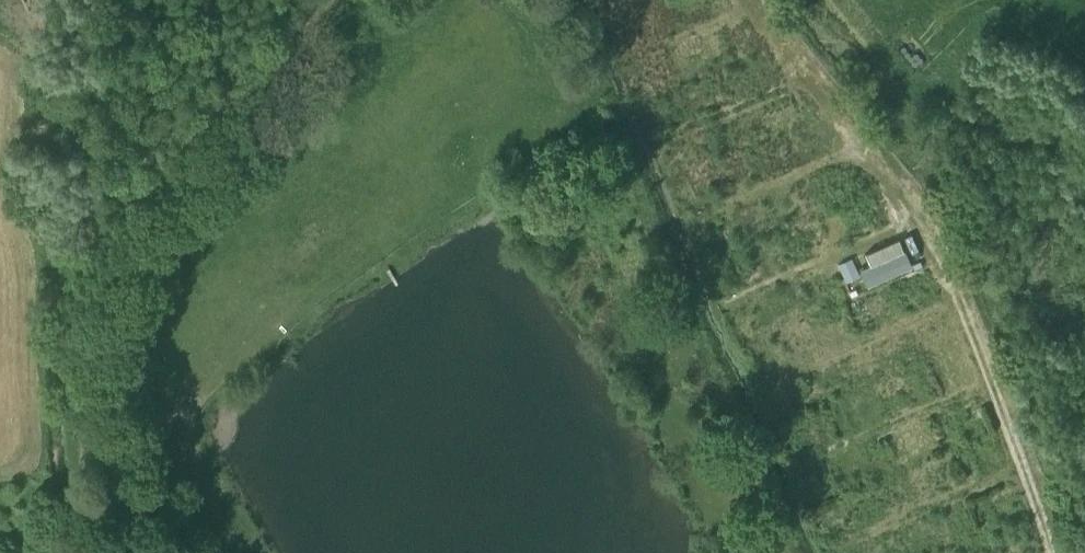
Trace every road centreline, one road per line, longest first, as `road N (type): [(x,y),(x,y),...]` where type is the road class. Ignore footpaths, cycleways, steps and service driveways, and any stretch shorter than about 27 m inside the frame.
road 1 (track): [(81,392),(173,552)]

